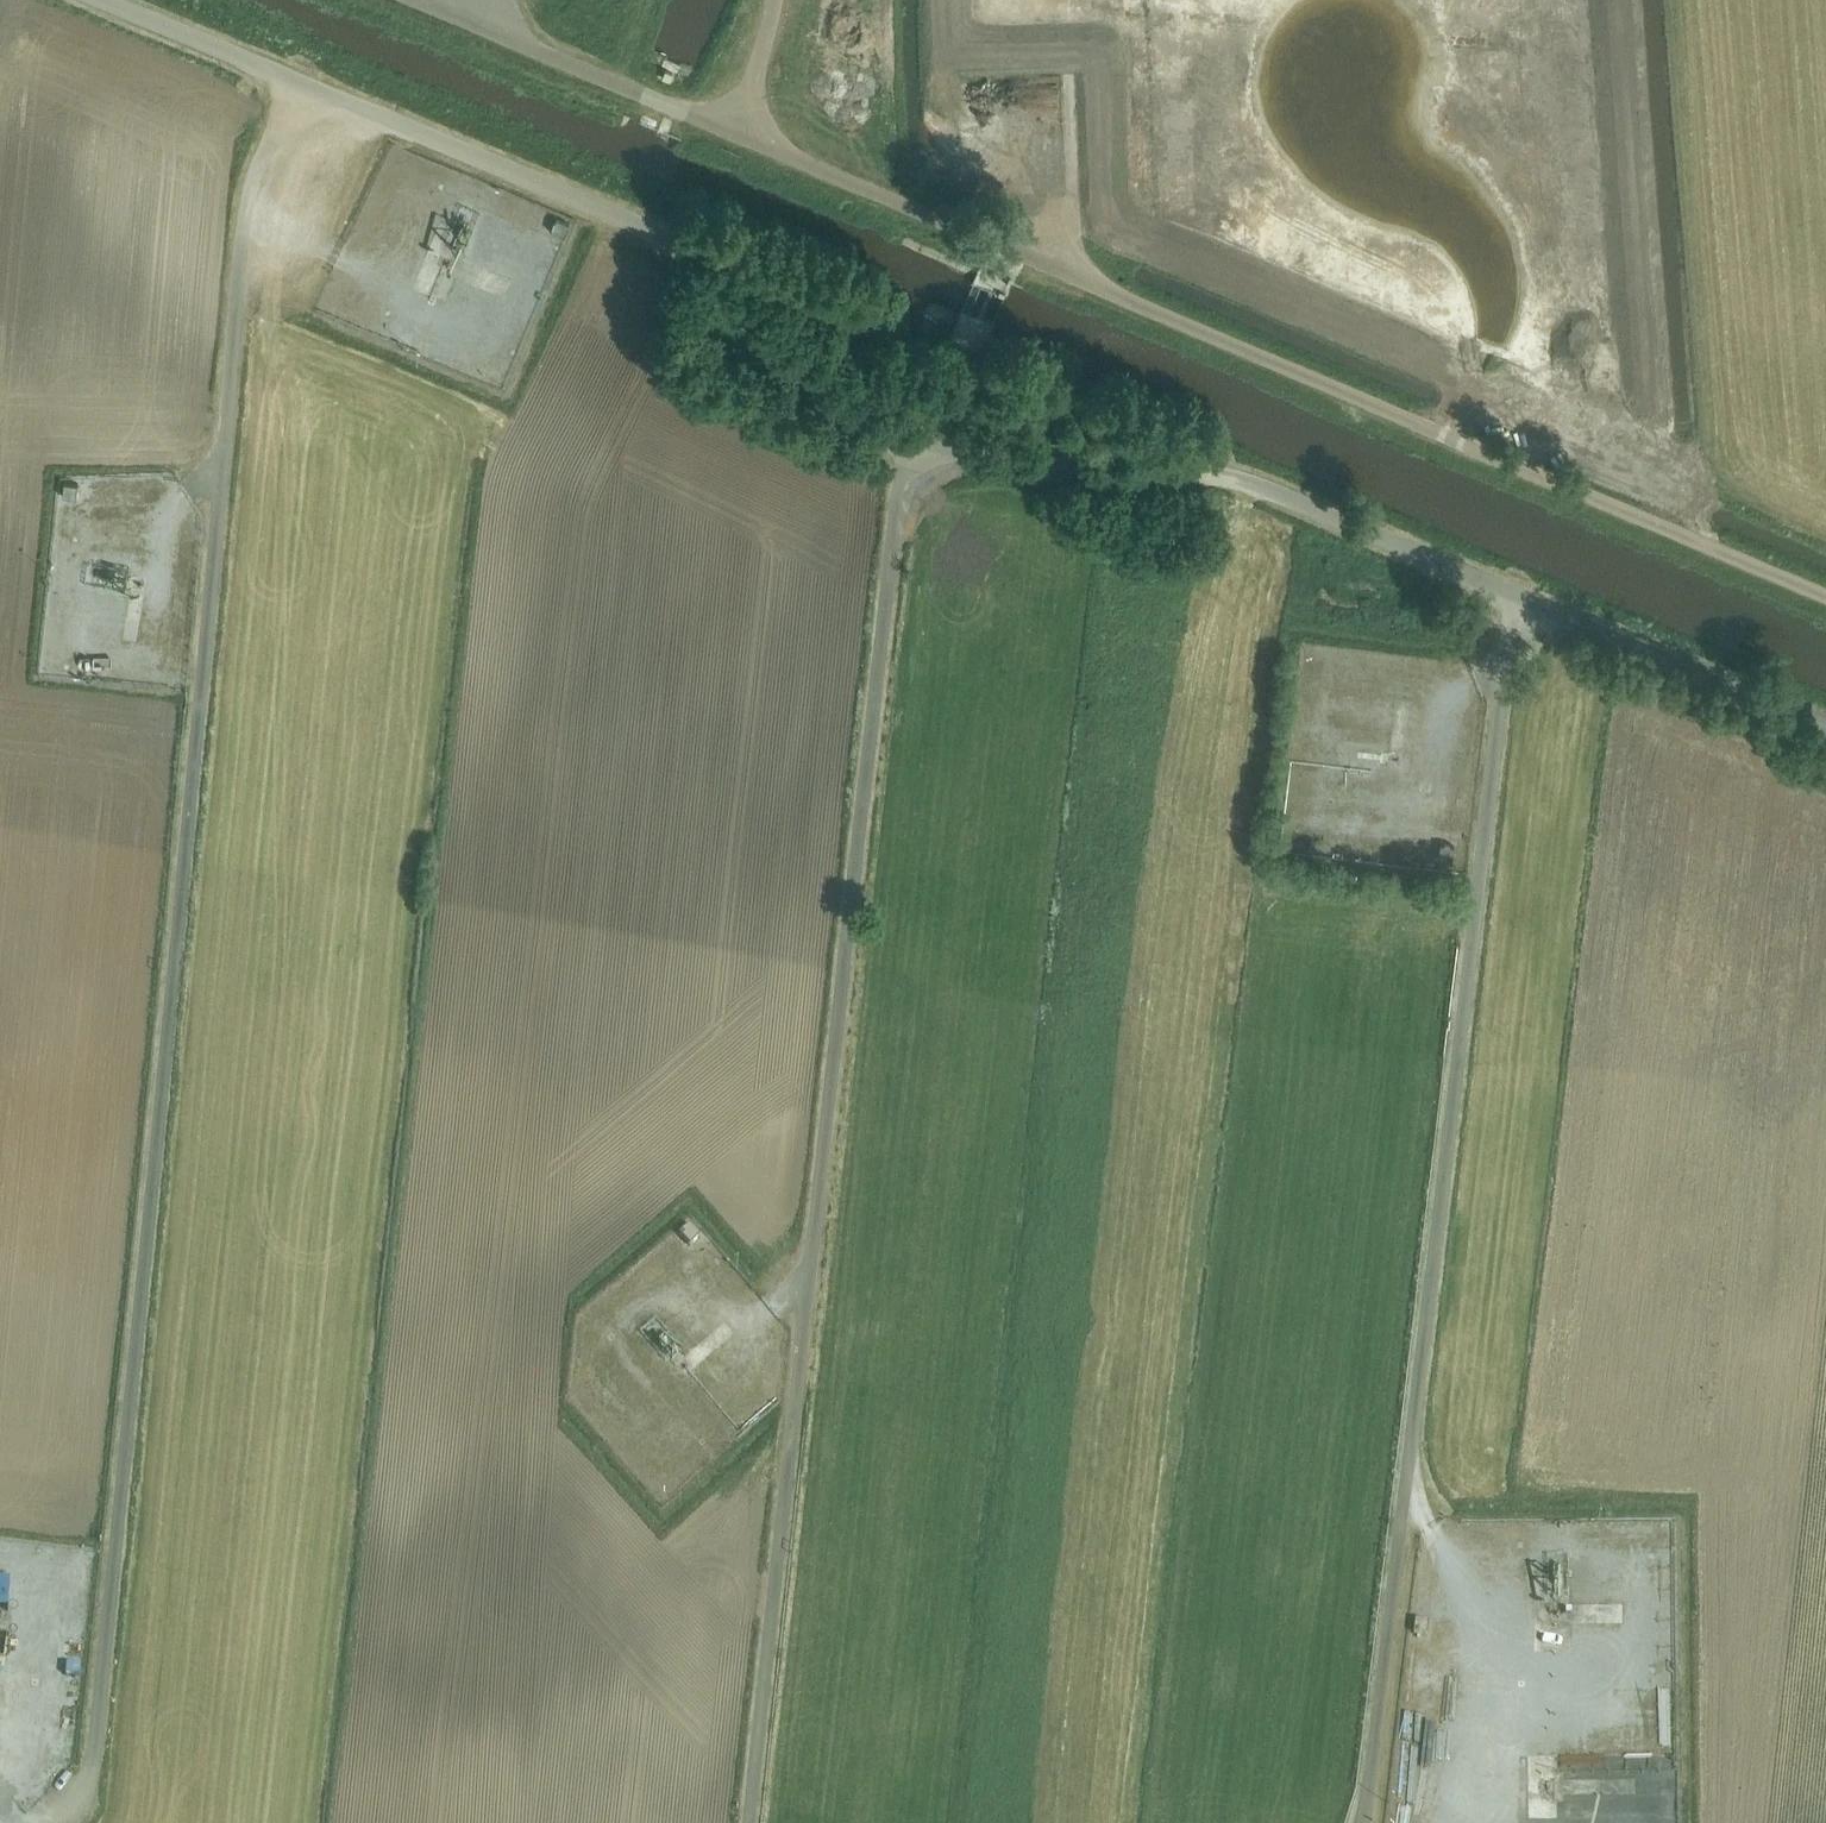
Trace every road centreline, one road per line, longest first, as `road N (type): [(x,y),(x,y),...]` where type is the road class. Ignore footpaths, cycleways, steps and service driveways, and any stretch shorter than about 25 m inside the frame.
road 1 (track): [(914,447),(899,493),(747,1822)]
road 2 (track): [(1522,600),(1510,619),(1361,1822)]
road 3 (unclassified): [(1825,597),(1010,248)]
road 4 (unclassified): [(415,0),(1010,248)]

